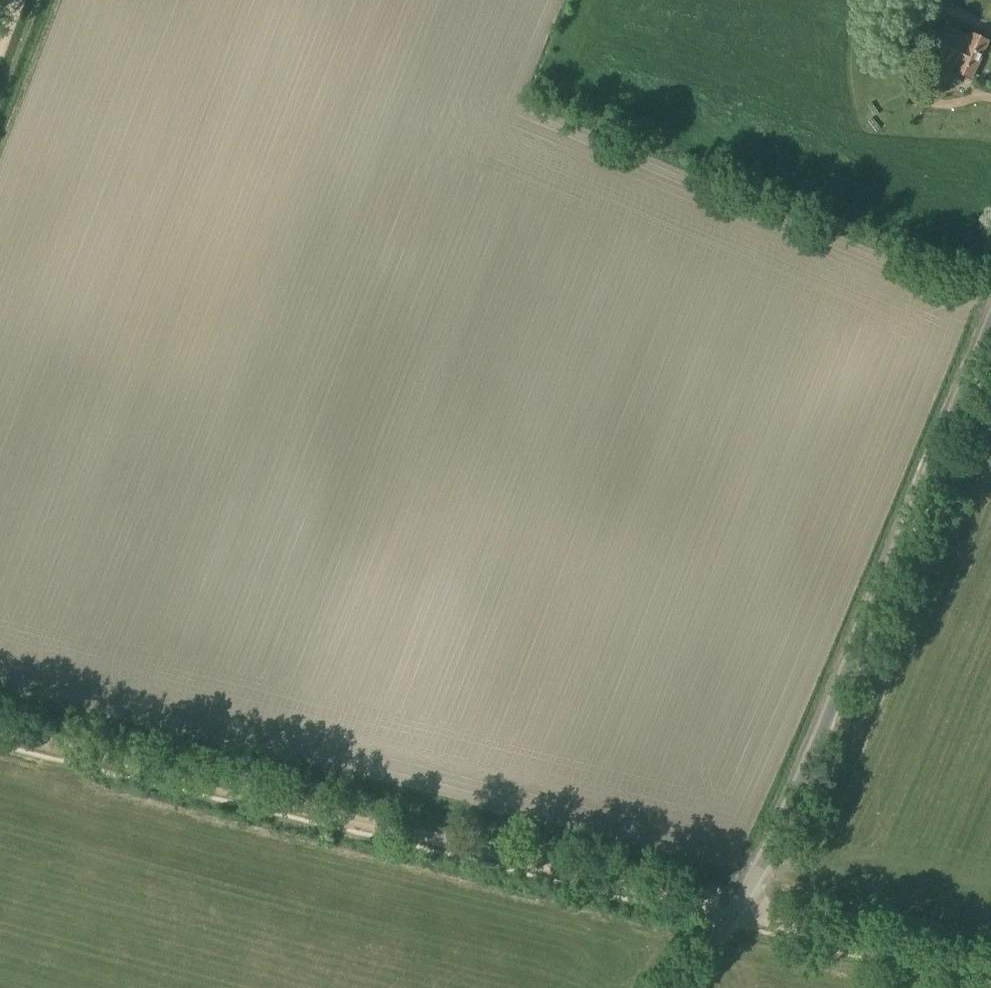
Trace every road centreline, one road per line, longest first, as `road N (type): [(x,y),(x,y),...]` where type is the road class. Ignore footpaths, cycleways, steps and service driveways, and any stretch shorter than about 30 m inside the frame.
road 1 (track): [(990,975),(0,732)]
road 2 (unclassified): [(678,987),(752,886),(990,330)]

